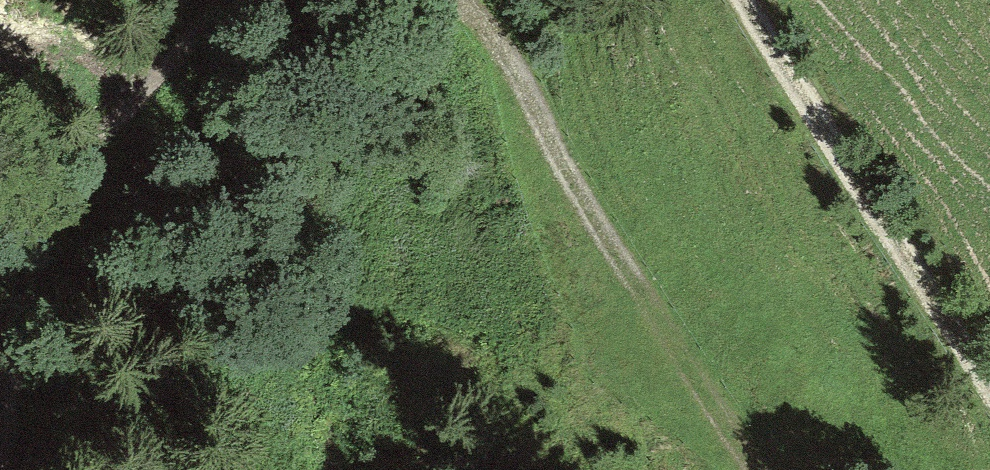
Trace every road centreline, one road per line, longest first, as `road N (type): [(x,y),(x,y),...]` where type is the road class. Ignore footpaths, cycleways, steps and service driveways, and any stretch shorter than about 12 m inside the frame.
road 1 (track): [(752,469),(609,279),(553,154),(501,74),(438,0)]
road 2 (track): [(234,0),(90,143),(49,222),(0,458)]
road 3 (track): [(745,0),(989,387)]

